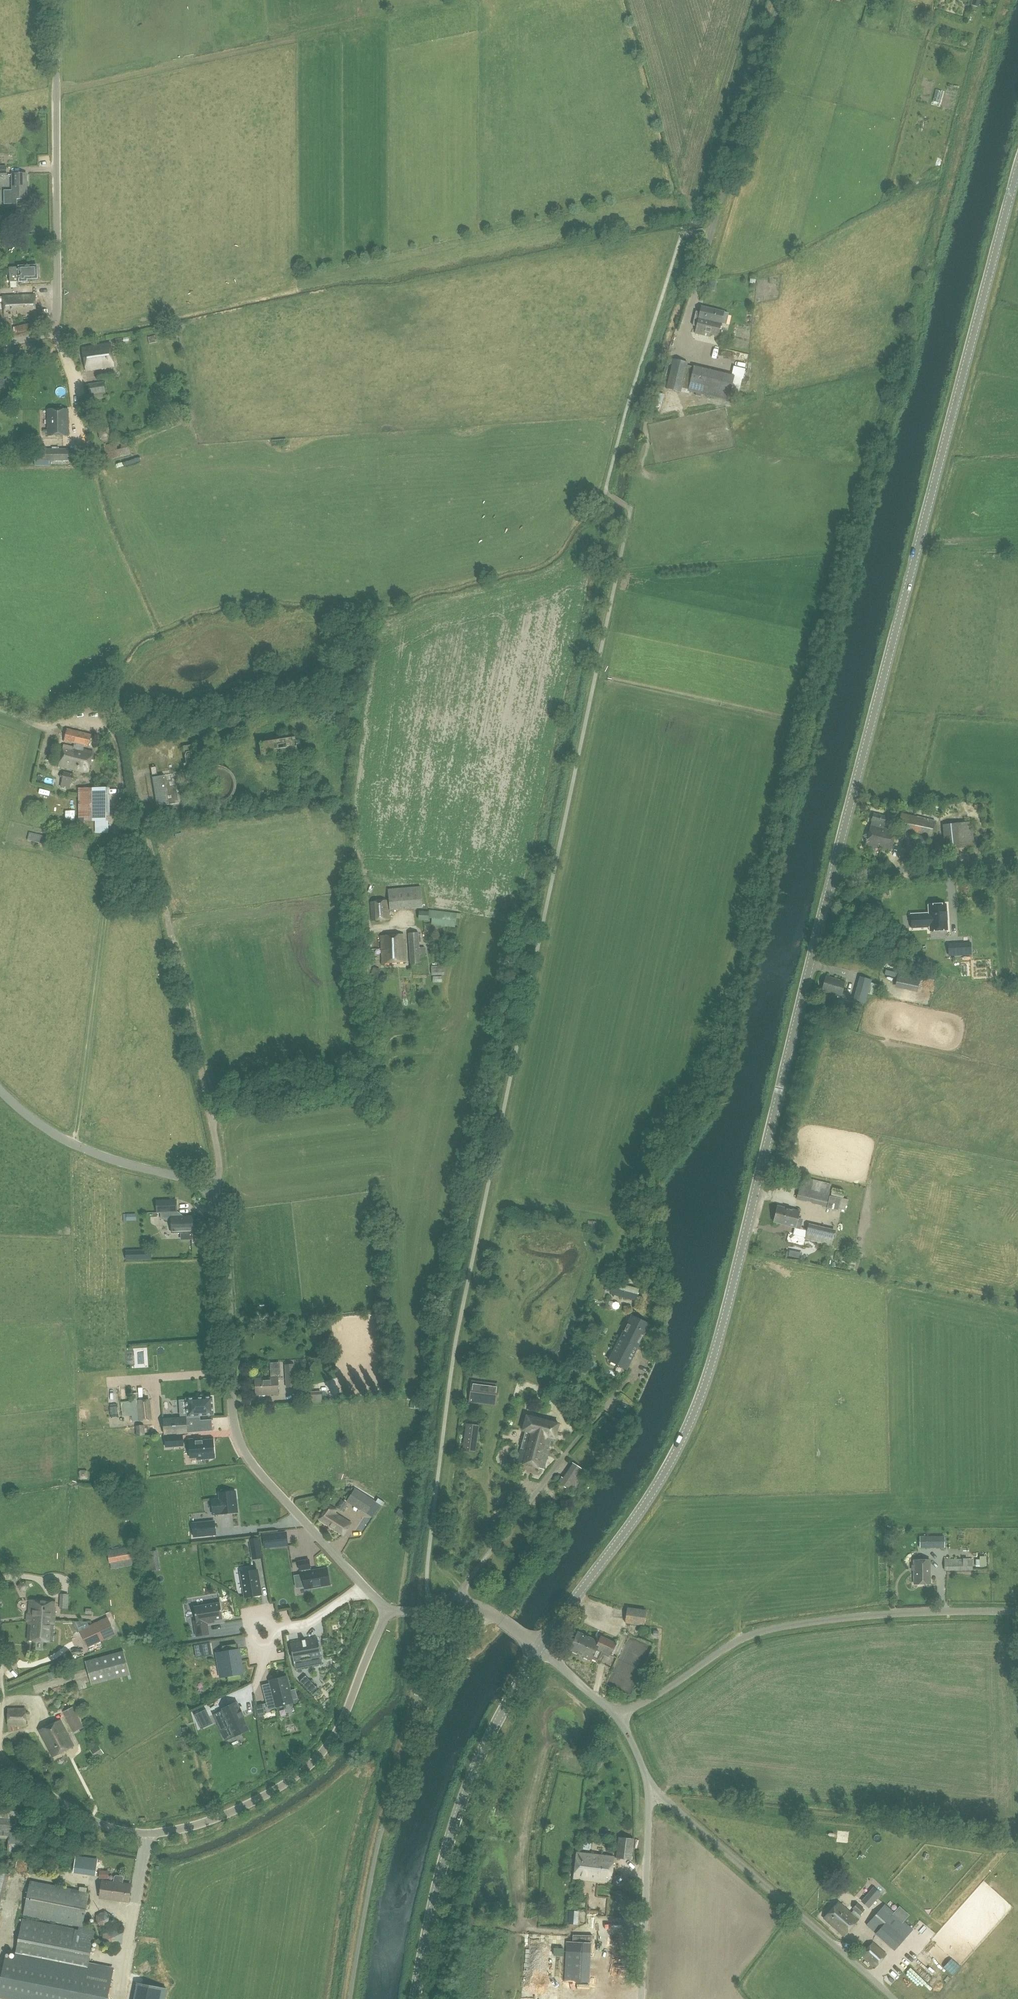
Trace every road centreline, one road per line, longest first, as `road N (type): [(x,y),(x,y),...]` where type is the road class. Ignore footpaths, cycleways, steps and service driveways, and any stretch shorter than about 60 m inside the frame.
road 1 (tertiary): [(539,1646),(652,1494),(699,1402),(832,876)]
road 2 (tertiary): [(832,876),(1017,168)]
road 3 (unclassified): [(0,1088),(76,1145),(216,1191),(226,1229),(232,1427),(239,1448),(364,1585)]
road 4 (unclassified): [(0,1757),(105,1825),(149,1832),(213,1819),(319,1756),(389,1609)]
road 5 (track): [(76,1145),(118,776),(89,721)]
road 6 (unclassified): [(618,1717),(770,1628),(1017,1612)]
road 7 (unclassified): [(0,343),(43,334),(56,321),(55,0)]
road 8 (tertiary): [(415,1998),(456,1820),(539,1646)]
road 9 (unclassified): [(895,1998),(650,1787)]
road 10 (unclassified): [(642,1998),(650,1787)]
road 11 (unclassified): [(832,876),(1017,859)]
road 12 (track): [(149,1832),(114,1998)]

